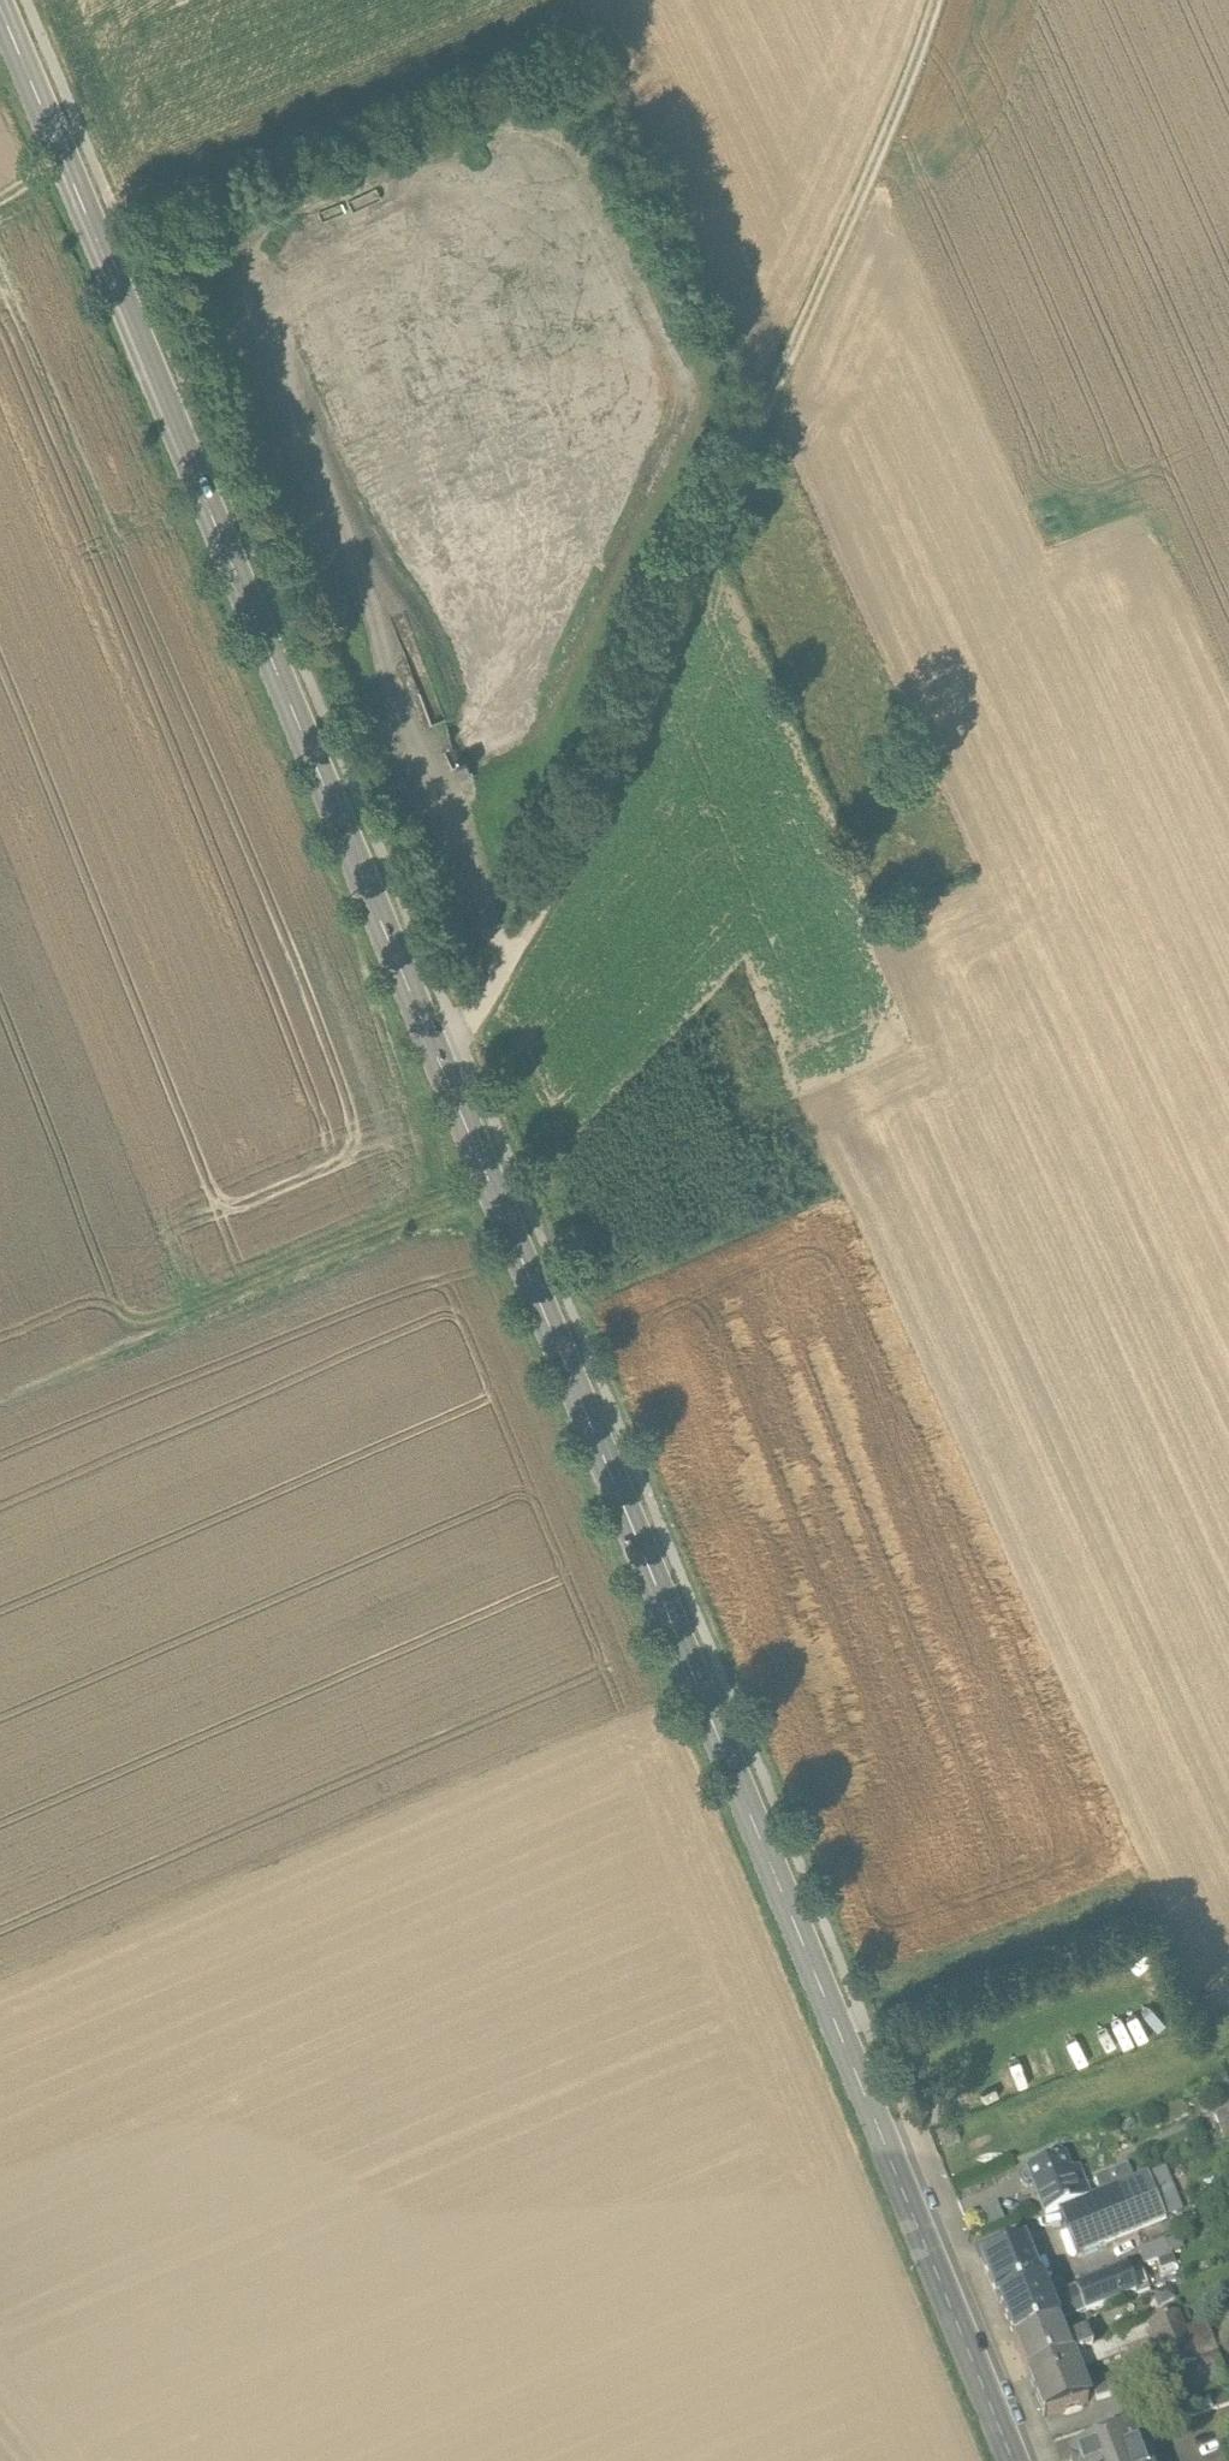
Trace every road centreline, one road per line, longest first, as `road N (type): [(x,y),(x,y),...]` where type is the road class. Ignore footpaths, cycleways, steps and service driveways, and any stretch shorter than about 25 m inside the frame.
road 1 (secondary): [(0,5),(540,1294),(1013,2460)]
road 2 (track): [(934,0),(858,198),(673,615),(627,742),(462,1042),(435,1053)]

